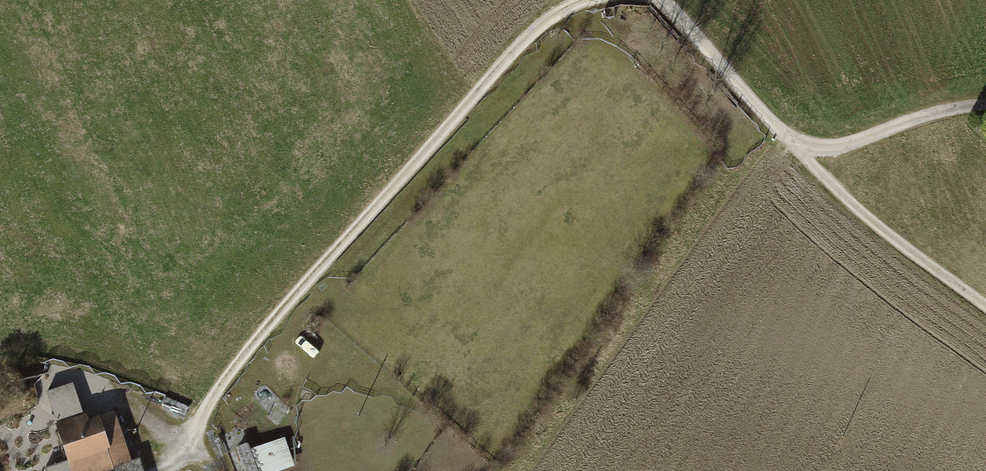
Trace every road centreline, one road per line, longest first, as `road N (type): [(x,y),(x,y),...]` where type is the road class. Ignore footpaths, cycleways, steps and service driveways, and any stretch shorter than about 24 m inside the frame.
road 1 (track): [(585,0),(554,13),(202,401),(167,454),(173,470)]
road 2 (track): [(809,153),(833,188),(903,249),(985,305)]
road 3 (track): [(665,0),(773,129),(809,153)]
road 4 (track): [(809,153),(985,102)]

